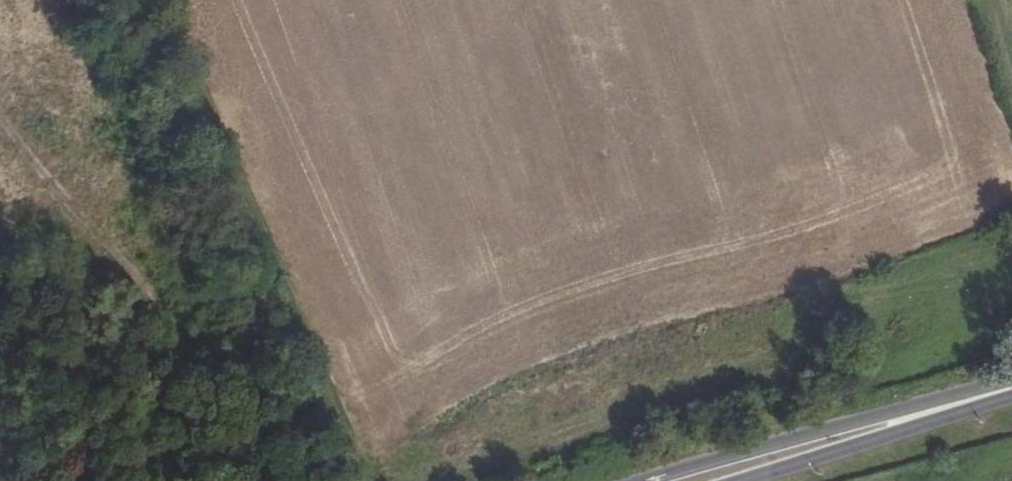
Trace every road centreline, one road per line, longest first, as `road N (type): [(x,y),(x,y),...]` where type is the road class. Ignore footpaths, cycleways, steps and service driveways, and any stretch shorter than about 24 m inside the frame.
road 1 (secondary): [(703,480),(1011,387)]

